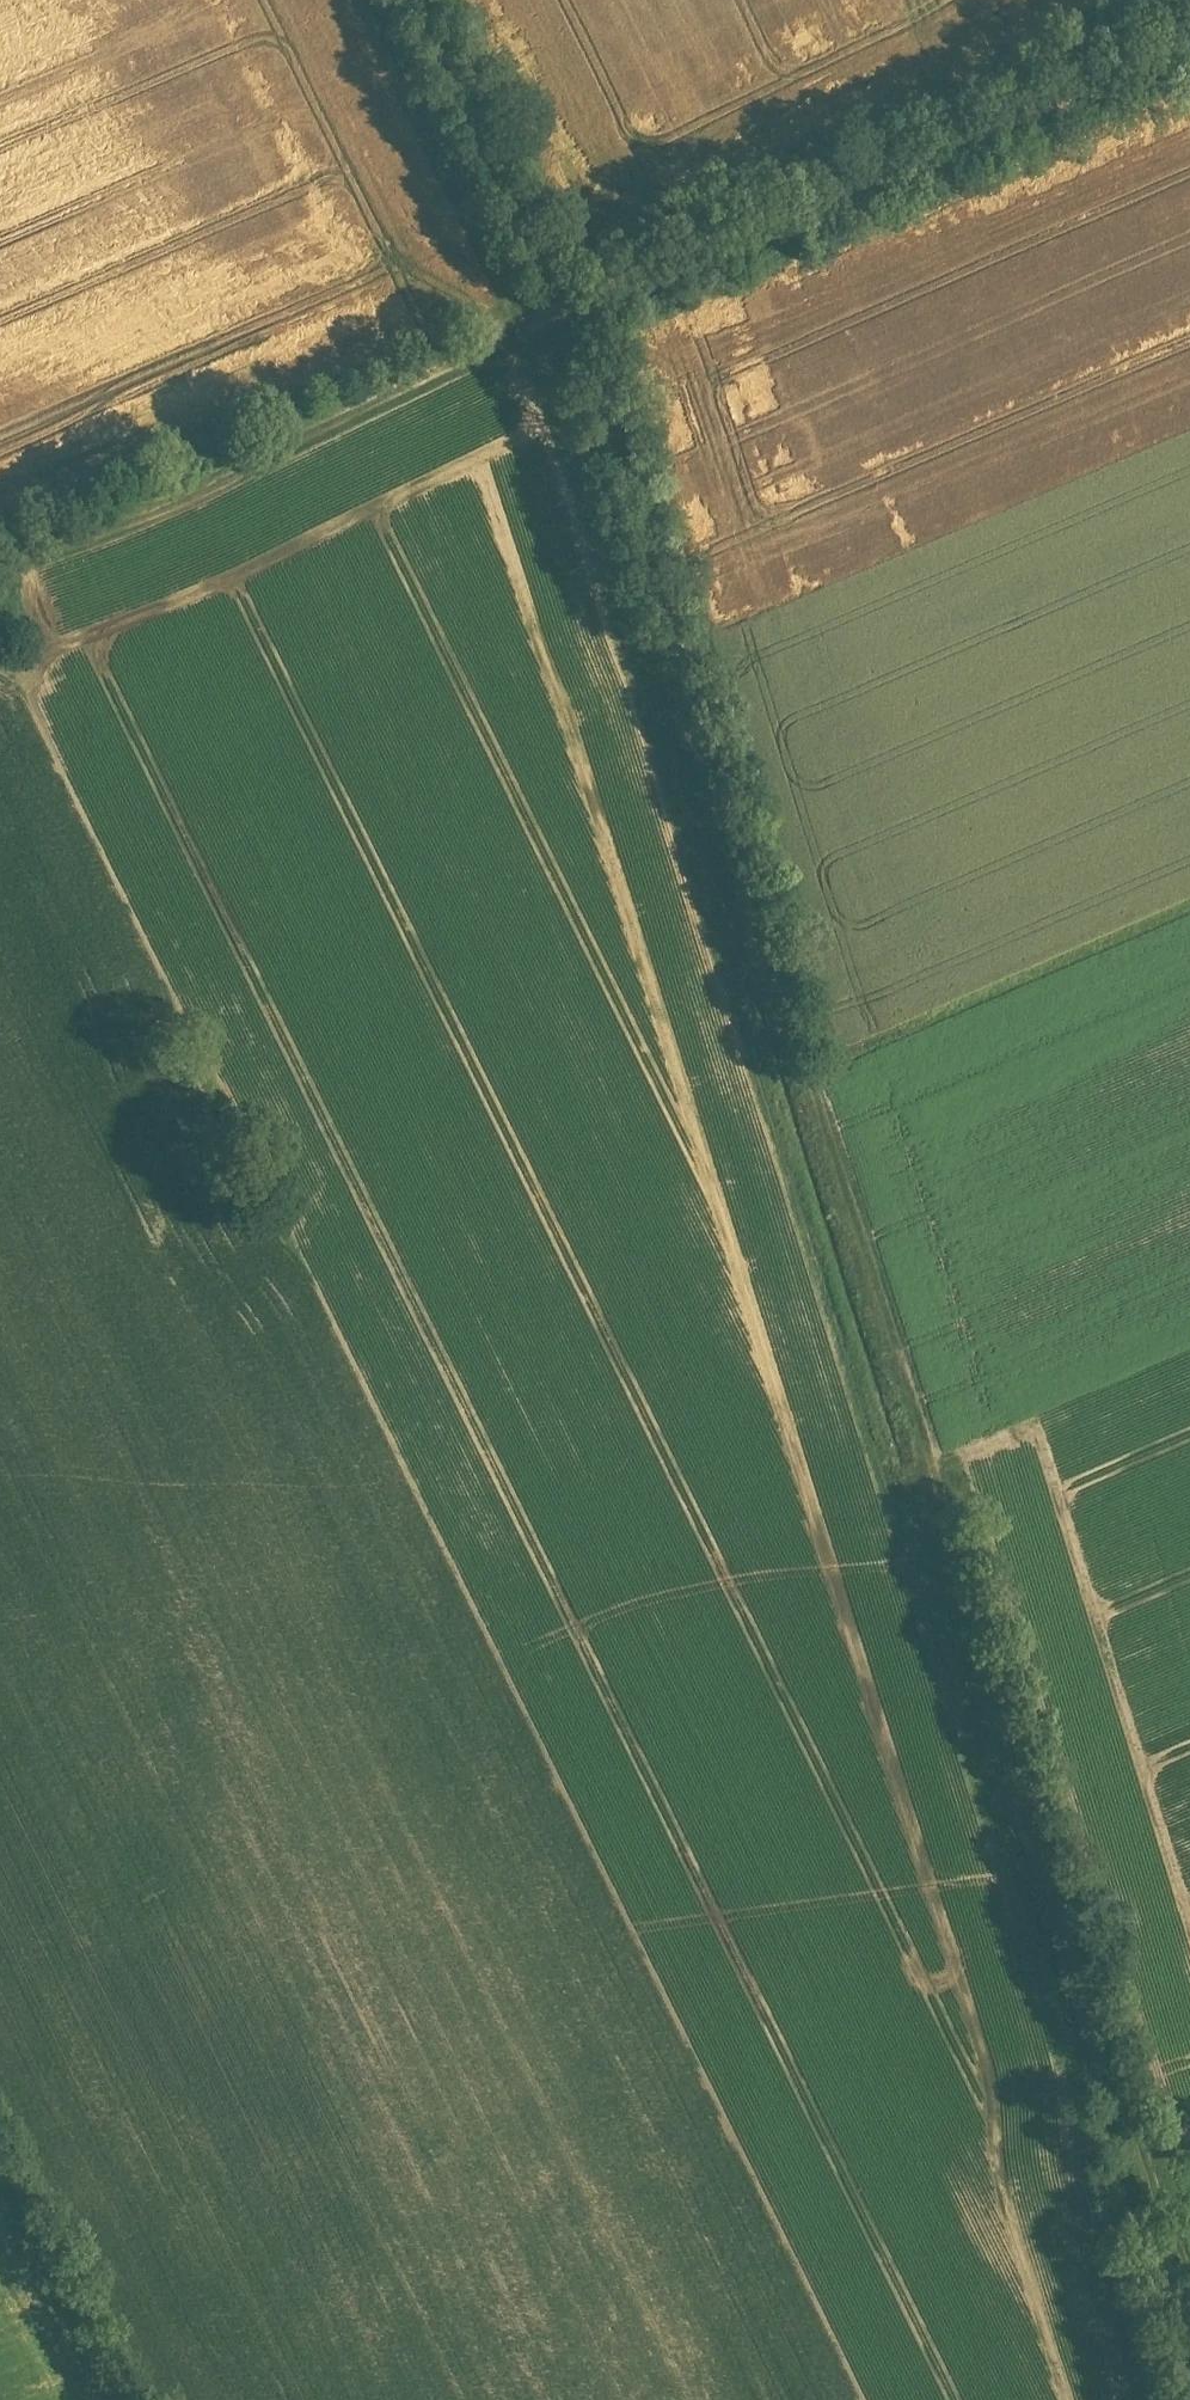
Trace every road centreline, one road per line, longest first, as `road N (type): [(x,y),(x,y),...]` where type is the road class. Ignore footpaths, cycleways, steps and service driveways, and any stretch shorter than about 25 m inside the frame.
road 1 (unclassified): [(0,551),(526,313),(1189,31)]

